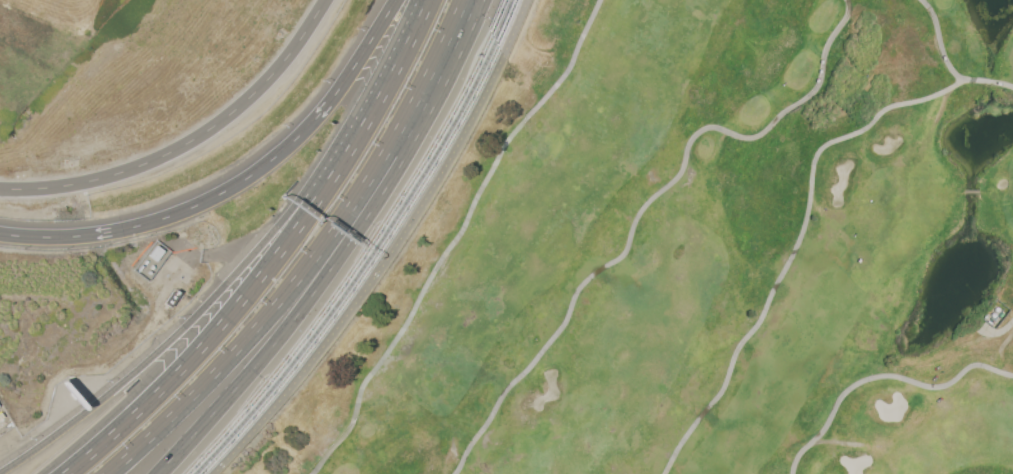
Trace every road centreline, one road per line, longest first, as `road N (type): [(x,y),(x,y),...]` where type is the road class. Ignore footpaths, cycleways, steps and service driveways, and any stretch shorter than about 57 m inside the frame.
road 1 (trunk): [(108,473),(289,289),(384,151)]
road 2 (trunk): [(304,191),(149,360),(0,472)]
road 3 (trunk): [(157,473),(279,337),(401,161)]
road 4 (trunk): [(341,93),(258,174),(173,217),(76,238),(0,236)]
road 5 (trunk): [(317,200),(195,354),(66,473)]
road 6 (trunk): [(428,0),(338,169)]

